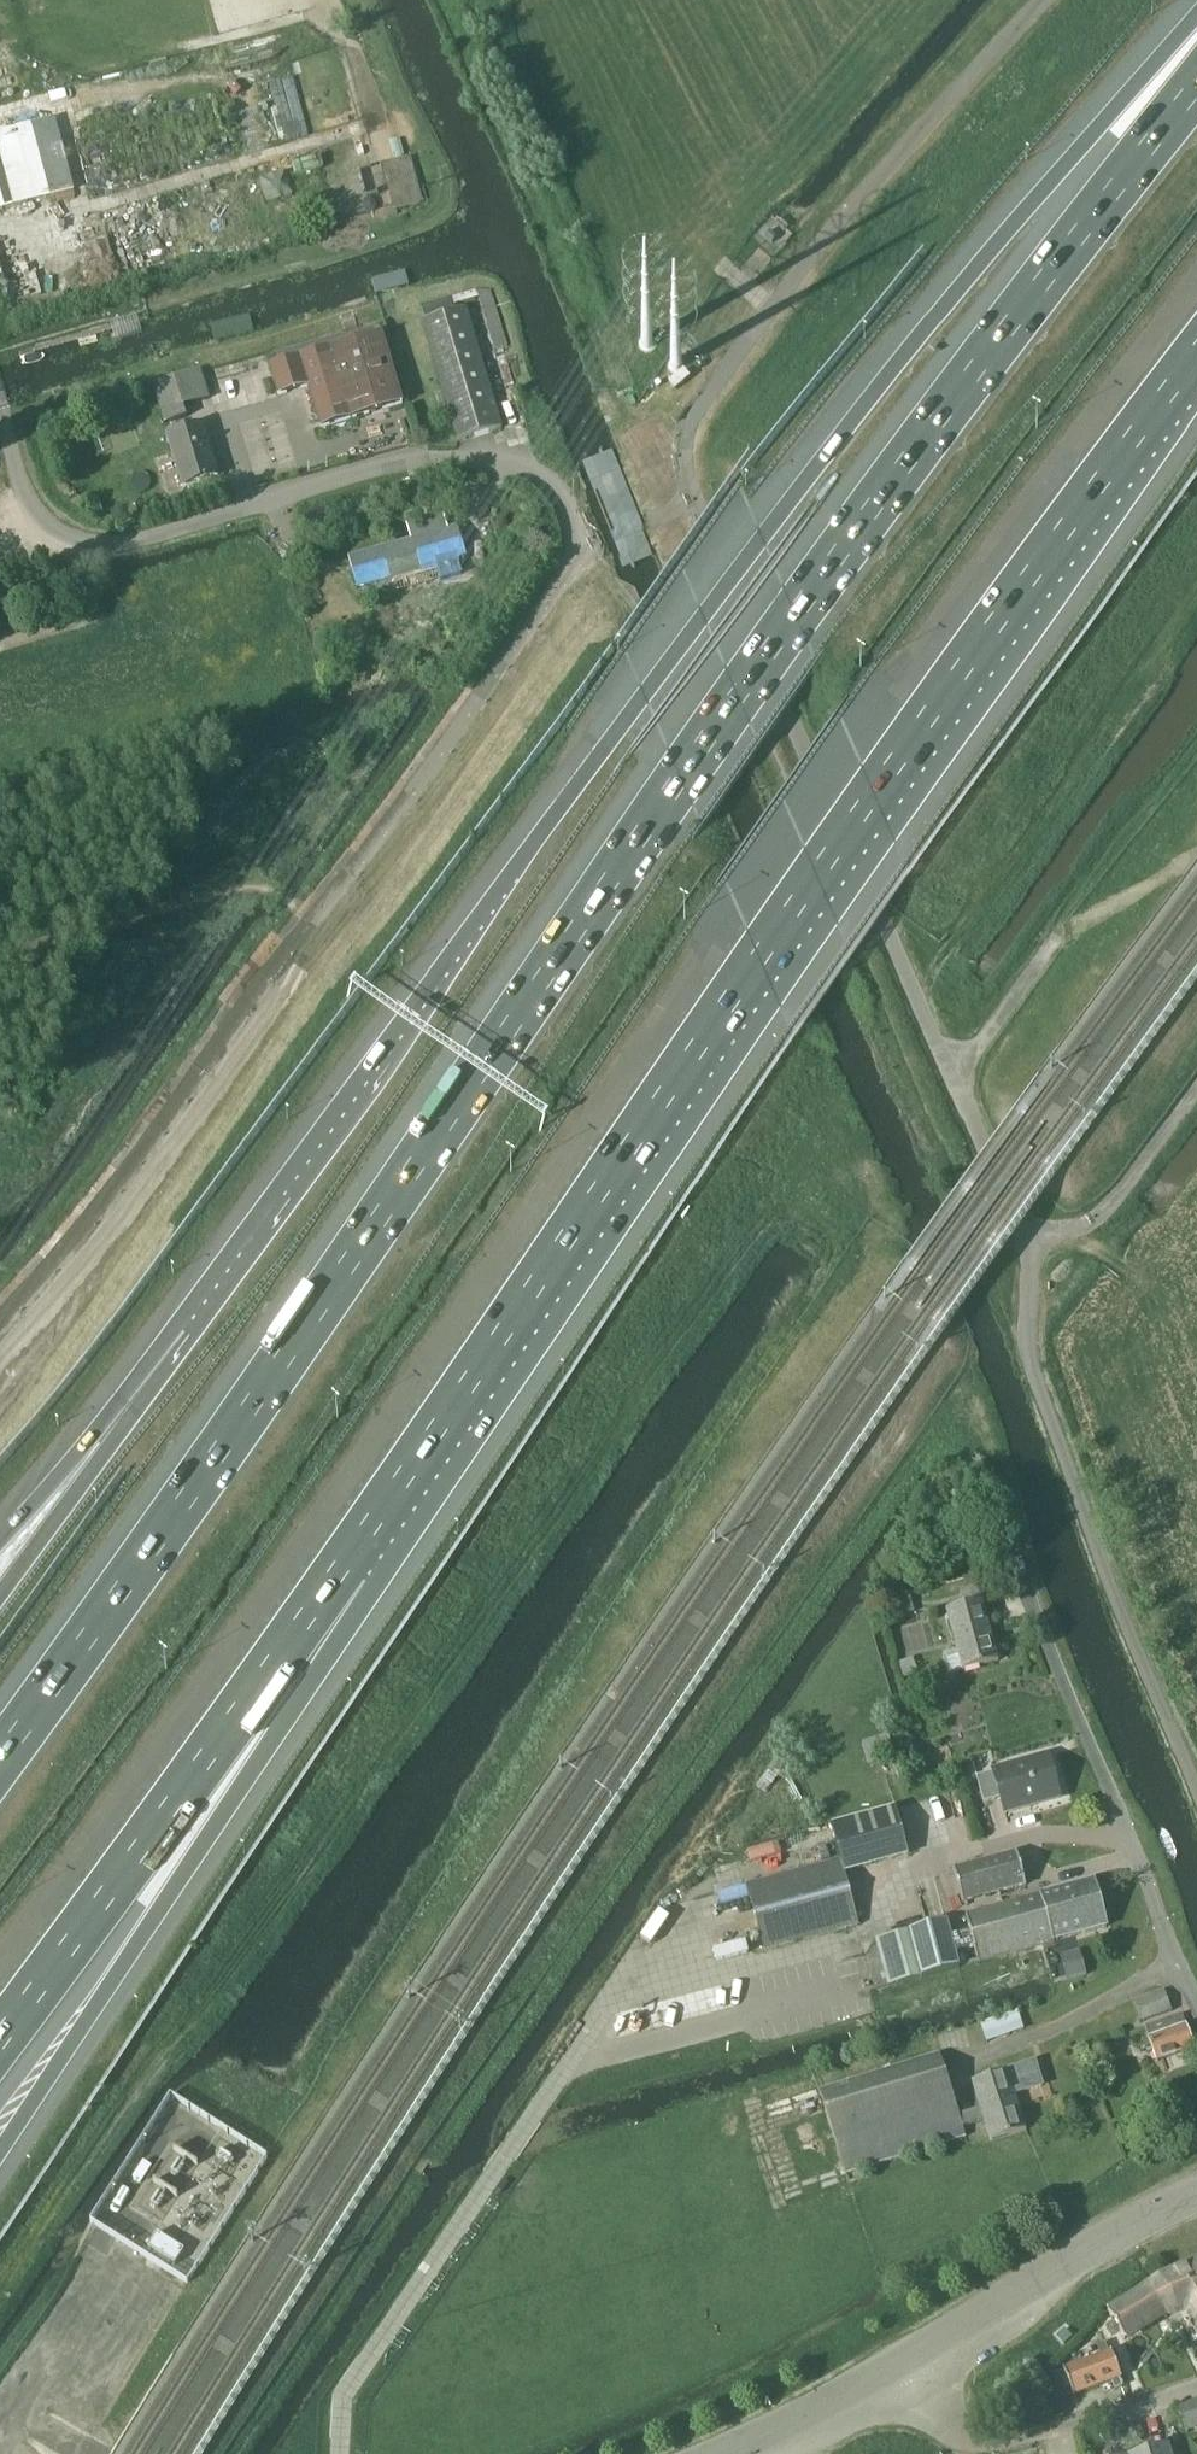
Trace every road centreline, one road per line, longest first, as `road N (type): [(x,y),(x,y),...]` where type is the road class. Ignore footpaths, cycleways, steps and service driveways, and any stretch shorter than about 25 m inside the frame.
road 1 (motorway): [(1196,89),(799,615),(0,1753)]
road 2 (motorway): [(1196,35),(1075,154),(765,542),(192,1326)]
road 3 (motorway): [(340,1567),(878,788),(1196,354)]
road 4 (track): [(1135,1836),(1023,1837),(954,1852),(900,1887),(899,1924),(606,2009),(347,2395),(343,2453)]
road 5 (residential): [(0,1308),(315,918),(529,633),(578,547)]
road 6 (unclassified): [(578,547),(564,509),(540,478),(495,458),(412,460),(157,537),(81,550),(35,512),(0,405)]
road 7 (motorway): [(0,2149),(264,1753),(340,1567)]
road 8 (motorway): [(0,2032),(340,1567)]
road 9 (unclassified): [(1196,1988),(1034,1599)]
road 10 (unclassified): [(907,2356),(965,2442),(1013,2440),(1196,2387)]
road 11 (motorway): [(192,1326),(0,1600)]
road 12 (tertiary): [(907,2356),(1065,2261),(1196,2195)]
road 13 (motorway): [(192,1326),(0,1540)]
road 14 (tertiary): [(907,2356),(717,2453)]
road 15 (track): [(979,1400),(1034,1599)]
road 16 (track): [(1058,939),(956,1082)]
road 17 (unclassified): [(578,547),(691,497)]

